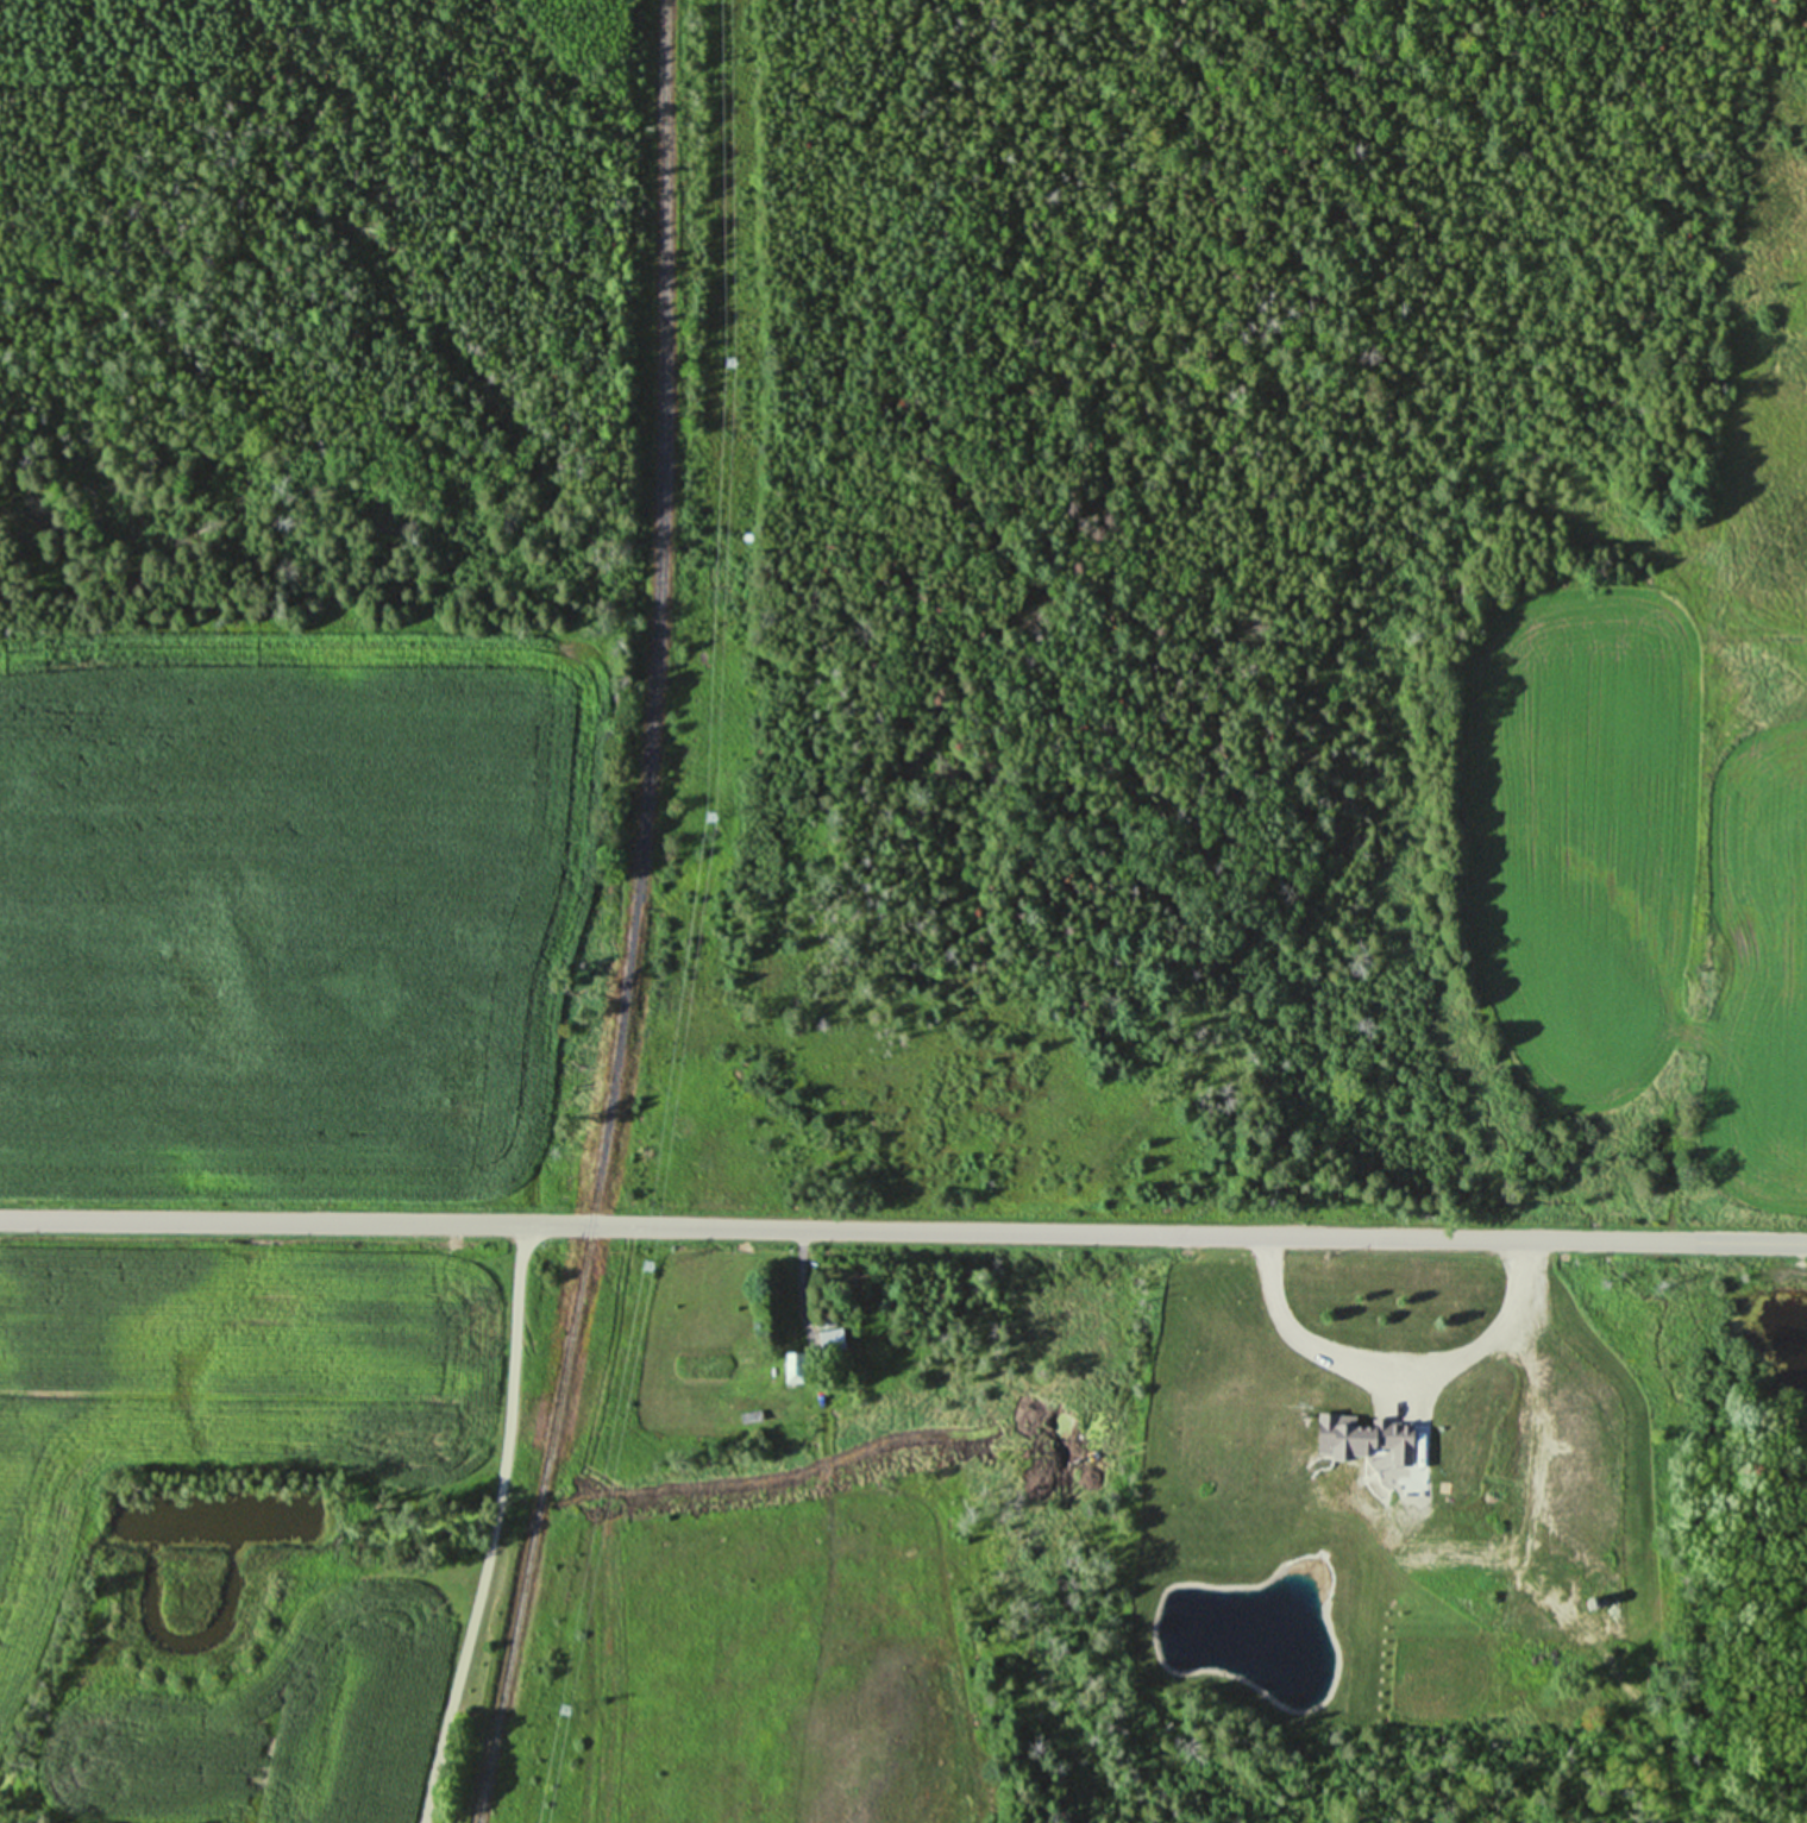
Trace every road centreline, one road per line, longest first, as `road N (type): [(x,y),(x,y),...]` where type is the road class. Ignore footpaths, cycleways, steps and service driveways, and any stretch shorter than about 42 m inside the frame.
road 1 (residential): [(1806,1243),(0,1216)]

